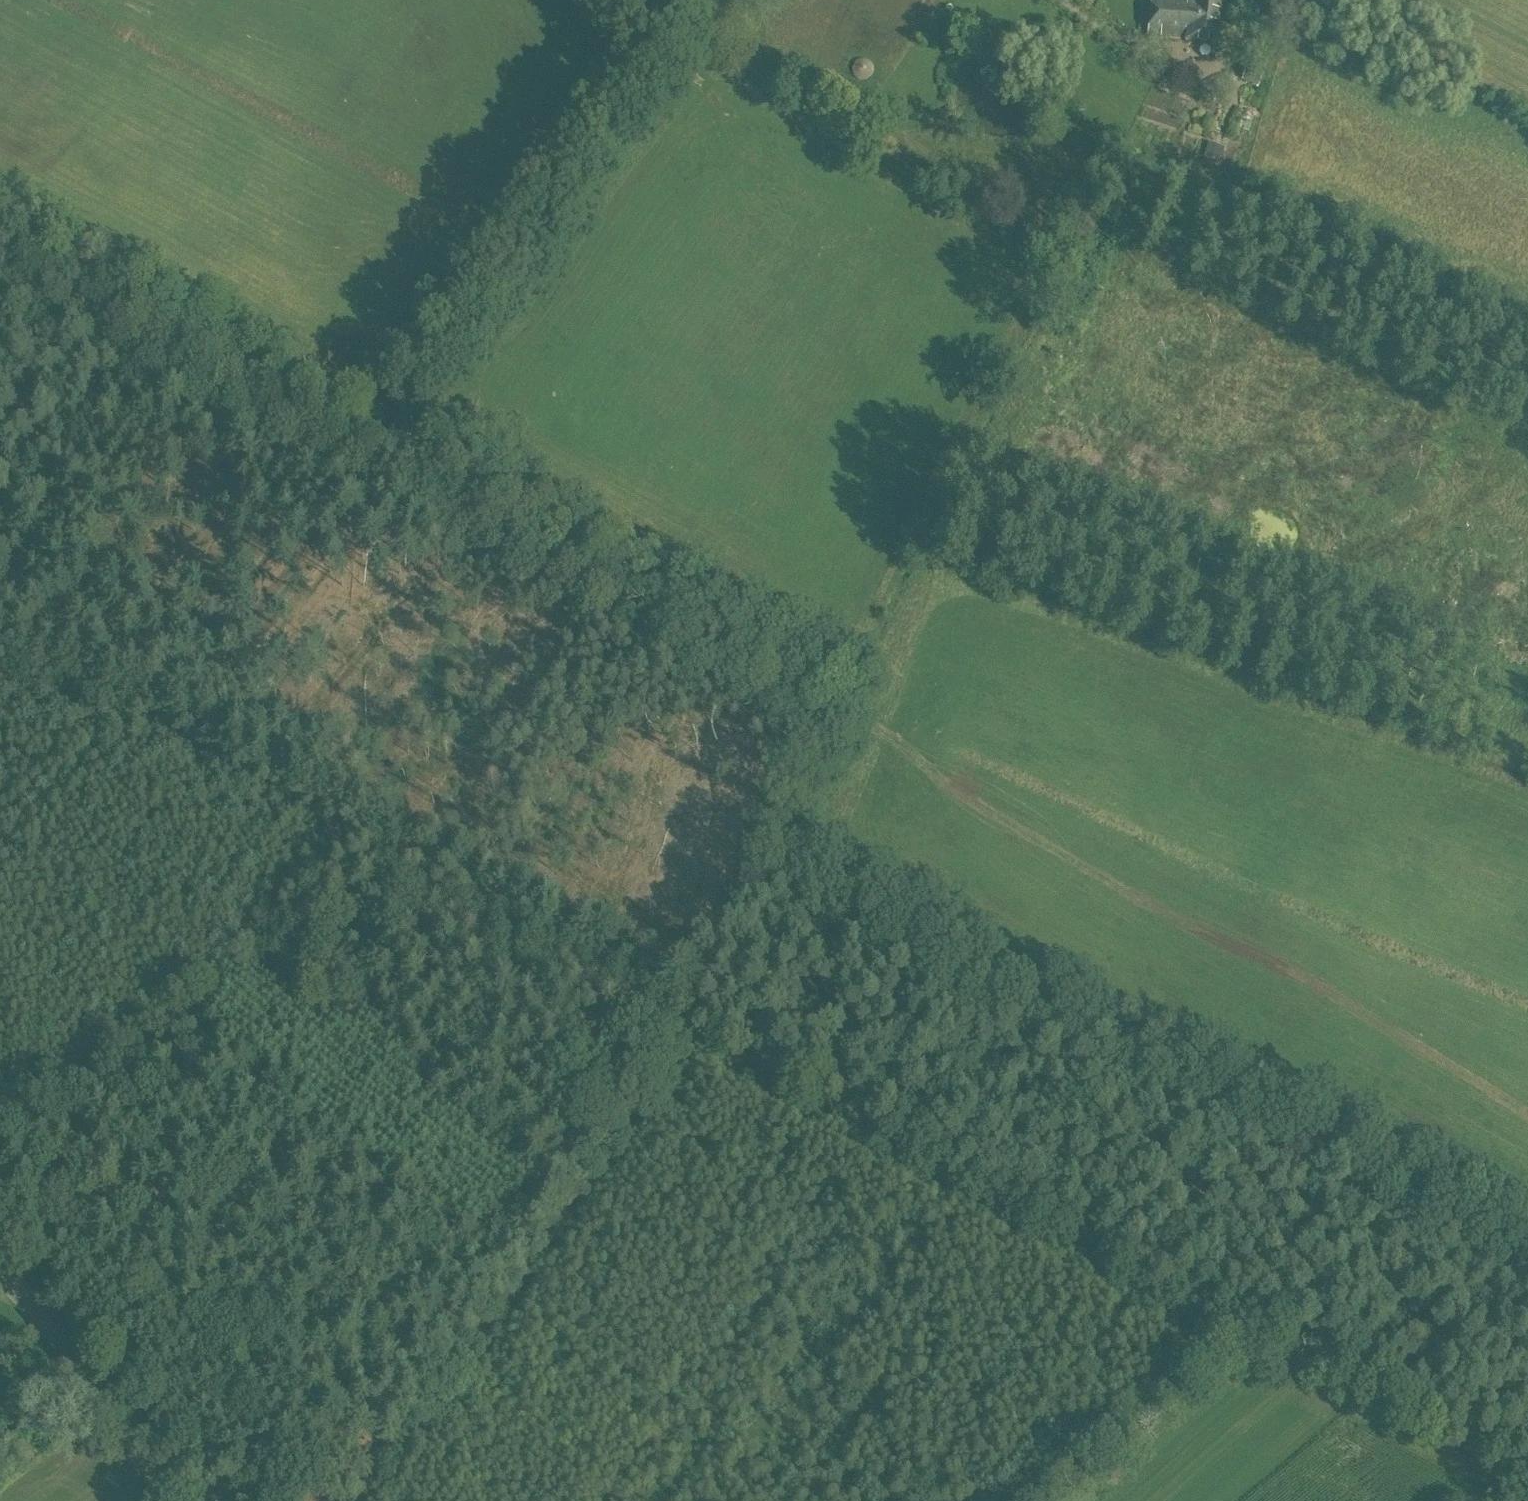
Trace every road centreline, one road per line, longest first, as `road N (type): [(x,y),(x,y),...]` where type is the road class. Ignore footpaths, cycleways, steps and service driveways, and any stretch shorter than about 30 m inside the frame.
road 1 (unclassified): [(206,1500),(0,1250)]

